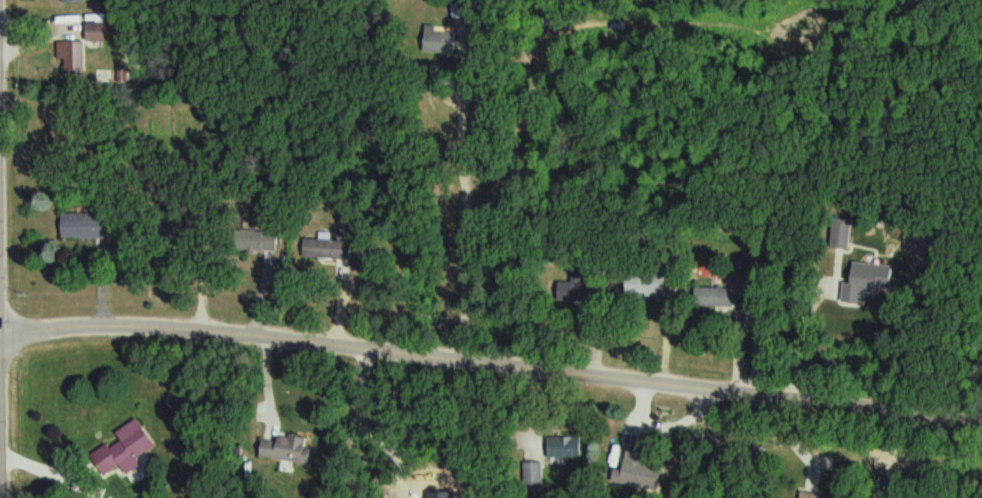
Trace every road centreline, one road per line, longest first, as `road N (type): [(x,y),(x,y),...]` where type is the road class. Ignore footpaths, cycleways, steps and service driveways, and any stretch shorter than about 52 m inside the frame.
road 1 (residential): [(981,421),(221,327),(5,331)]
road 2 (residential): [(3,0),(6,497)]

